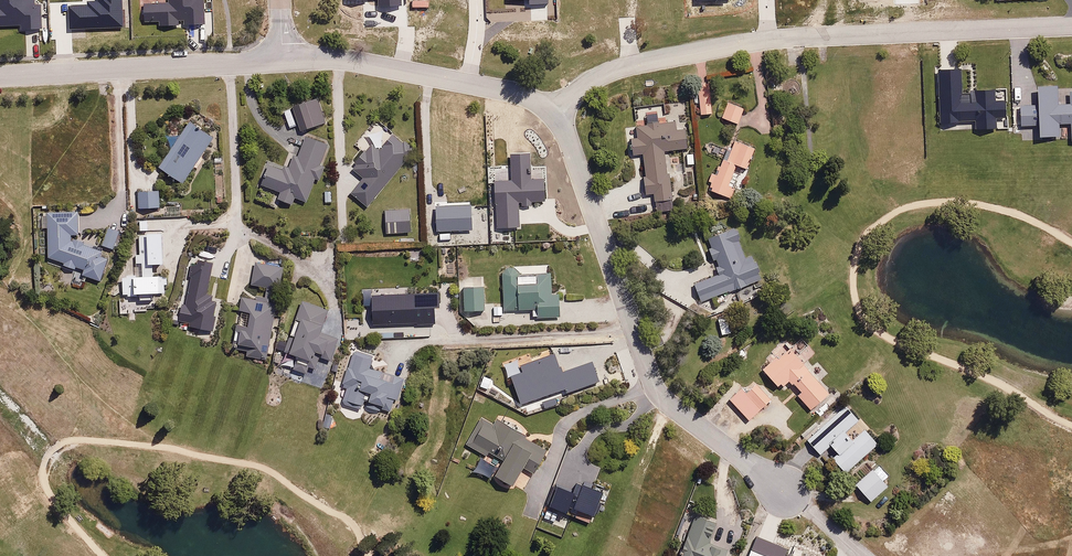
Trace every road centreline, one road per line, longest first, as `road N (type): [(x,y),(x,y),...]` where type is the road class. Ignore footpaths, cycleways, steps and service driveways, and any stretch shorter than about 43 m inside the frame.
road 1 (residential): [(552,106),(583,78),(641,60),(774,39),(1071,24)]
road 2 (residential): [(552,106),(660,394),(784,489)]
road 3 (residential): [(0,75),(283,59)]
road 4 (residential): [(283,59),(495,86),(552,106)]

